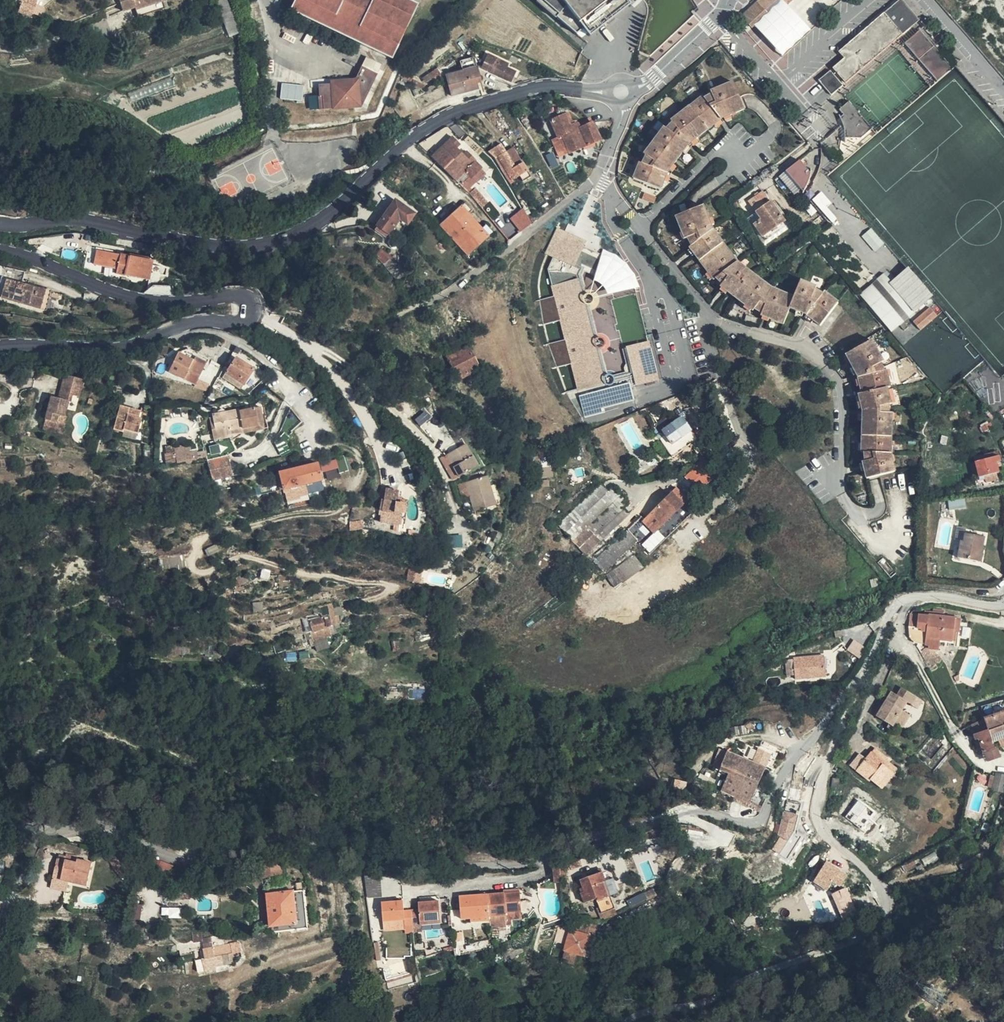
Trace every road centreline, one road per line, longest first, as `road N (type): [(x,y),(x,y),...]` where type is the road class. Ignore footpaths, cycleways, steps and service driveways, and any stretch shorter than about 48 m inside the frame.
road 1 (residential): [(1003,604),(930,595),(894,608),(818,794),(822,833),(876,881),(890,906),(884,930),(710,1004),(632,1021)]
road 2 (tertiary): [(0,222),(87,219),(204,245),(269,245),(328,216),(448,117),(544,87),(607,92)]
road 3 (tertiary): [(0,342),(117,345),(185,324),(241,321),(253,309),(239,294),(134,298),(0,248)]
road 4 (residential): [(779,83),(869,0)]

